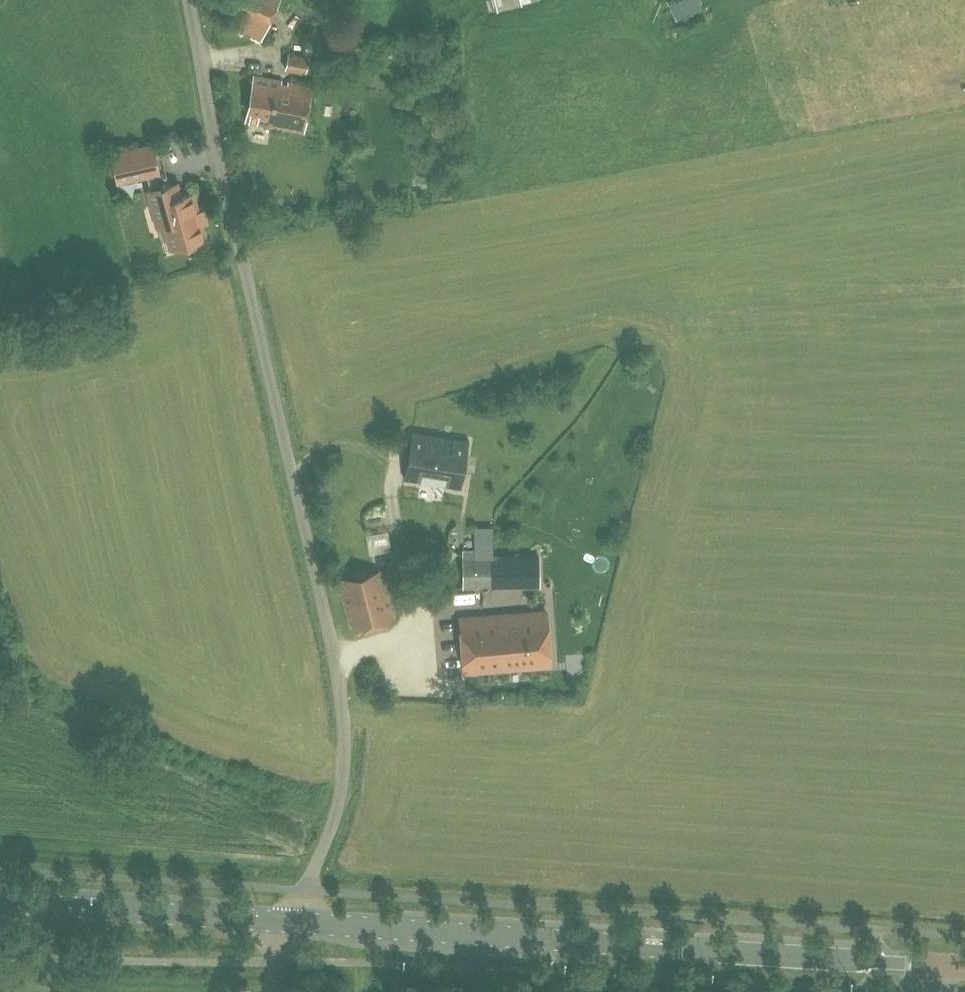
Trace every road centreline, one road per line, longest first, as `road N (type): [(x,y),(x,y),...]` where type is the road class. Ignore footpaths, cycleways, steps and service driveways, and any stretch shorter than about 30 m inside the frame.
road 1 (unclassified): [(281,921),(308,891),(342,796),(346,720),(189,0)]
road 2 (tertiary): [(964,969),(281,921)]
road 3 (tertiary): [(0,902),(281,921)]

